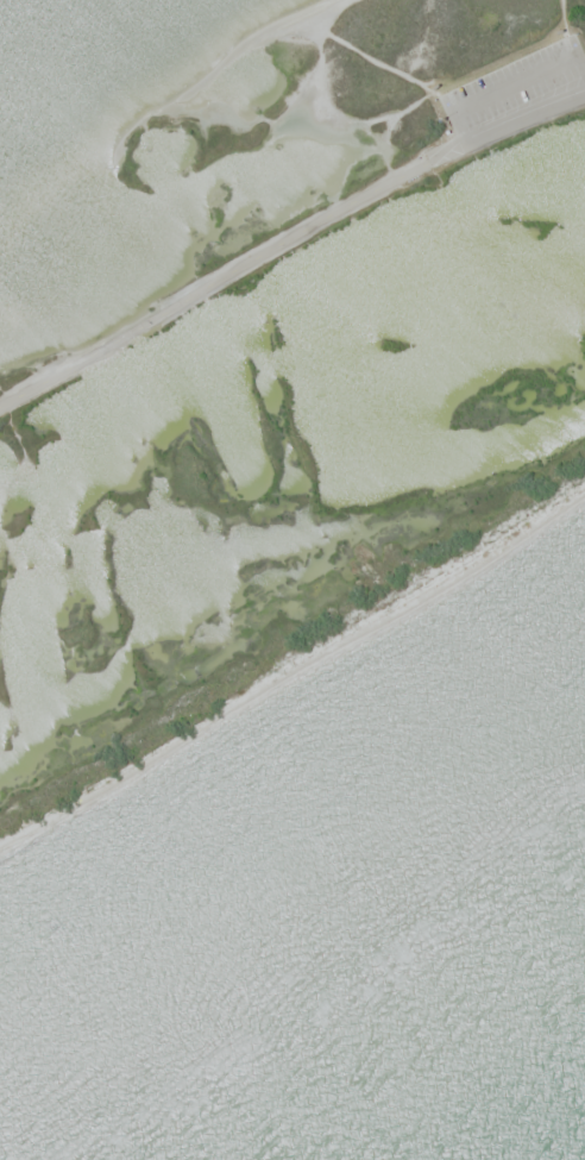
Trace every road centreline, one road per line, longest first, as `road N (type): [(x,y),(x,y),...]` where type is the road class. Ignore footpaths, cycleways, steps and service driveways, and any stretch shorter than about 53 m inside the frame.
road 1 (residential): [(584,96),(429,162)]

